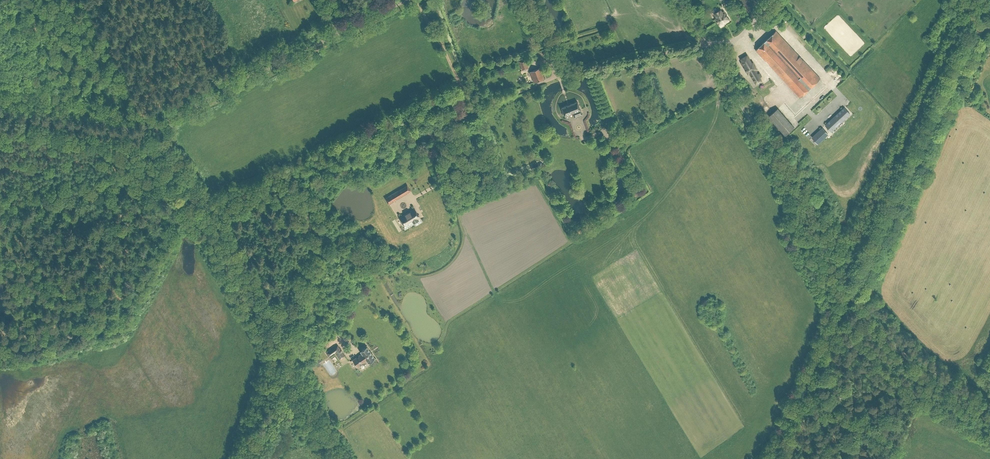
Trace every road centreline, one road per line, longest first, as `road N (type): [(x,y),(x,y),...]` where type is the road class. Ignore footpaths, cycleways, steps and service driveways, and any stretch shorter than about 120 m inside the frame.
road 1 (track): [(427,0),(154,140),(130,204),(108,230),(48,274),(0,281)]
road 2 (track): [(773,458),(971,41),(989,22)]
road 3 (tertiary): [(989,418),(923,374),(877,328),(717,64)]
road 4 (tertiary): [(404,0),(153,128),(0,112)]
road 5 (track): [(423,343),(438,342),(451,319),(643,193),(623,148)]
road 6 (track): [(201,216),(278,354),(242,458)]
road 7 (track): [(345,339),(326,321),(312,277),(310,173)]
road 8 (track): [(310,173),(445,124)]
road 9 (track): [(85,0),(138,107),(136,130)]
road 10 (track): [(731,87),(623,148)]
road 11 (track): [(201,216),(213,202),(310,173)]

